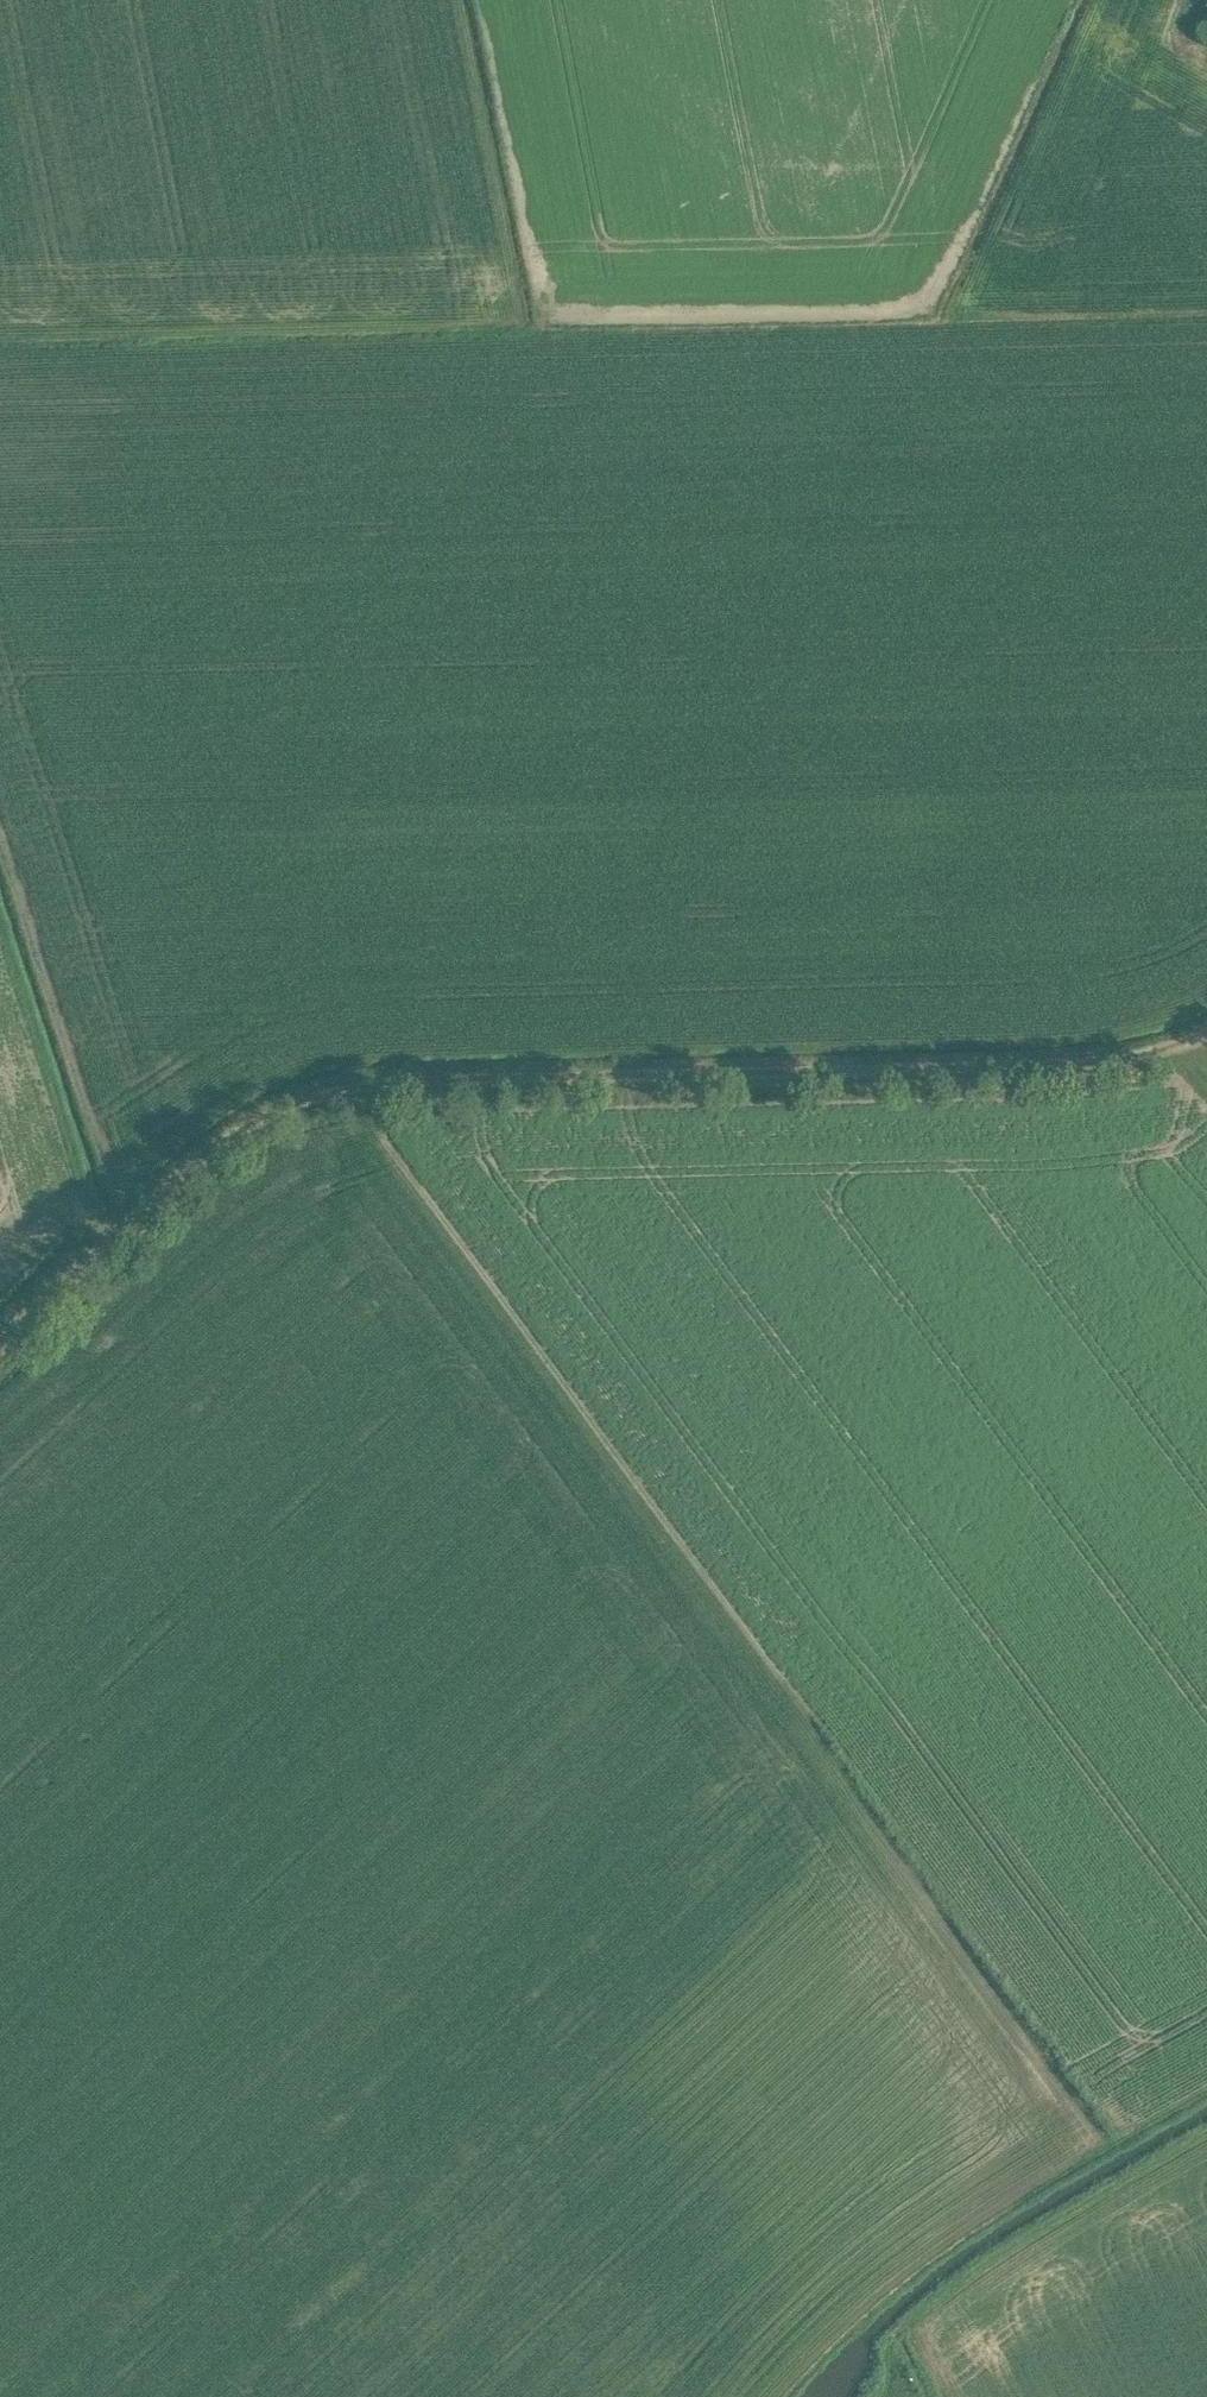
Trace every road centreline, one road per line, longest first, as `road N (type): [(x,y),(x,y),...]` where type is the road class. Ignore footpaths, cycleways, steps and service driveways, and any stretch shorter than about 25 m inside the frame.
road 1 (track): [(0,1344),(227,1137),(360,1082),(1145,1058),(1206,1031)]

